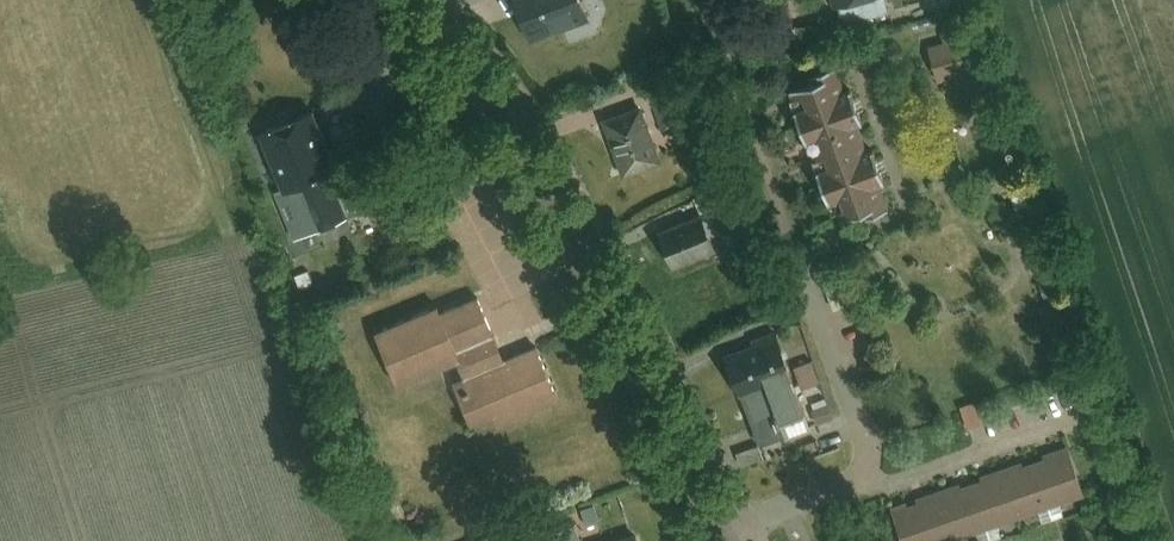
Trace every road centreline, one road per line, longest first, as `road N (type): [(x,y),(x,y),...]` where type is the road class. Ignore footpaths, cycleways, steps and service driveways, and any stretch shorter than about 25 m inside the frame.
road 1 (tertiary): [(740,533),(592,249),(510,113),(408,0)]
road 2 (residential): [(740,533),(860,470),(868,453),(850,376),(801,248)]

